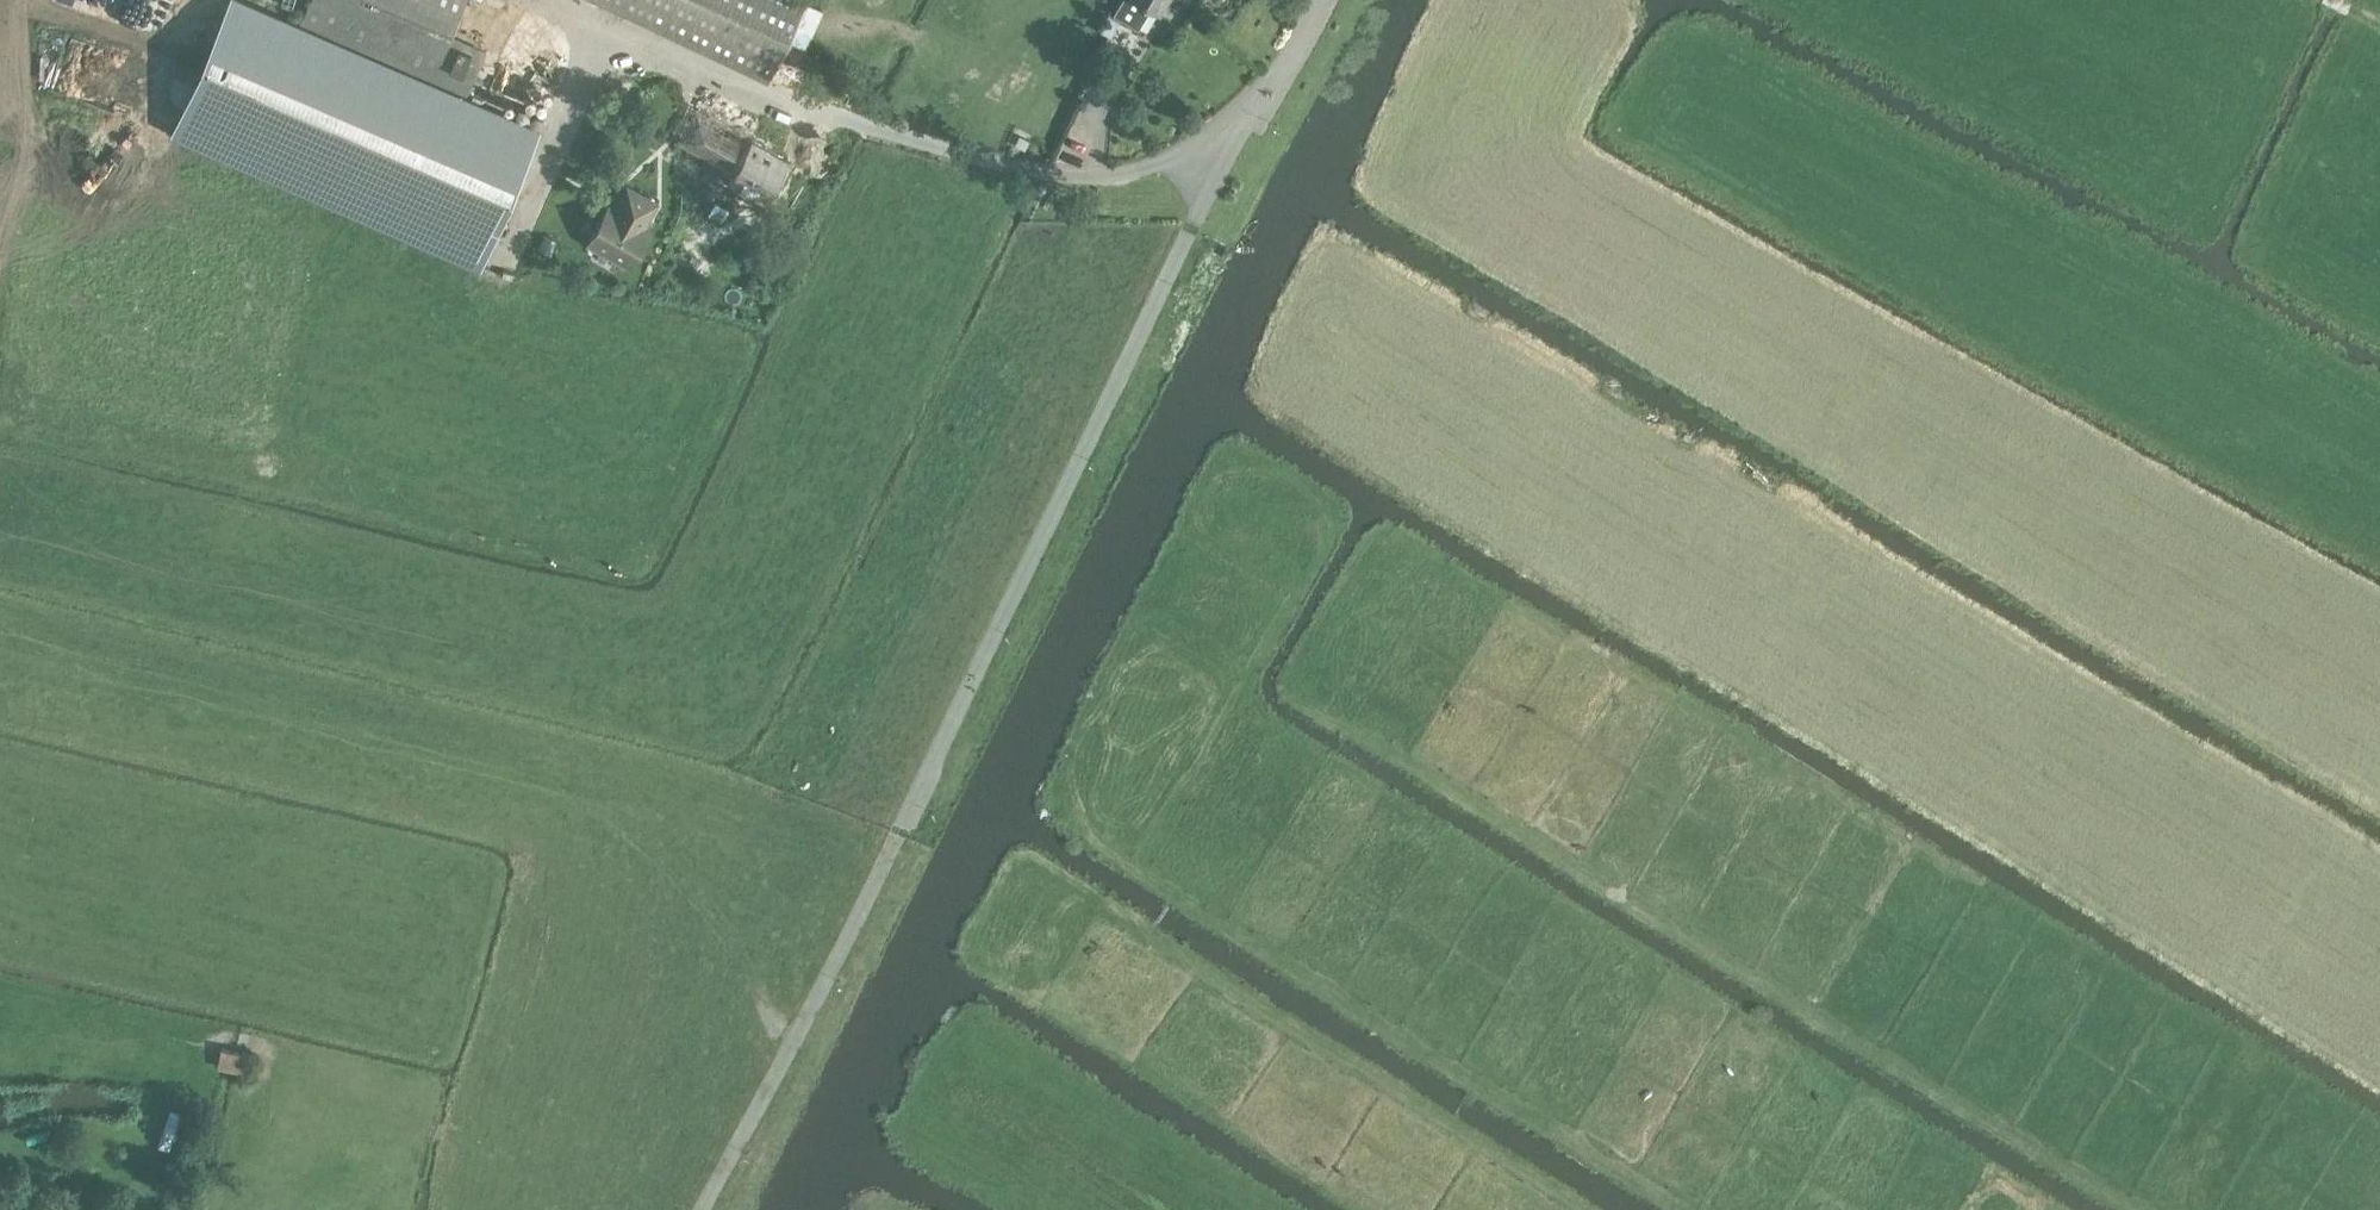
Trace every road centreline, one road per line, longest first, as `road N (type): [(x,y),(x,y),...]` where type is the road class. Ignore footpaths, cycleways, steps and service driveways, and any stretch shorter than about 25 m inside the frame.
road 1 (unclassified): [(702,1209),(850,932),(1126,378),(1191,228),(1316,0)]
road 2 (track): [(24,5),(31,135),(0,272)]
road 3 (track): [(765,103),(565,0)]

